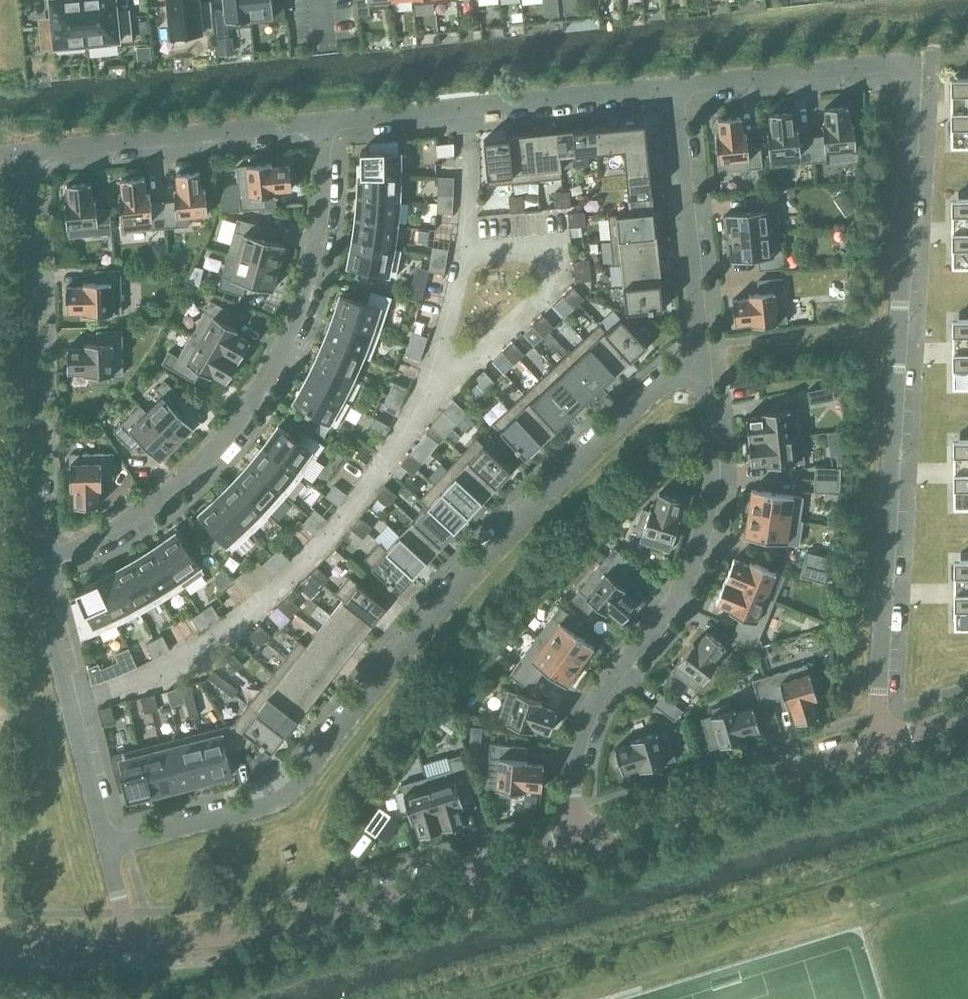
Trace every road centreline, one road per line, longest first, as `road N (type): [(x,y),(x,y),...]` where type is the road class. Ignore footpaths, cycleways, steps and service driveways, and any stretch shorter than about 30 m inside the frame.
road 1 (residential): [(886,741),(878,714),(912,60),(686,87)]
road 2 (residential): [(702,356),(553,490),(280,804),(109,851)]
road 3 (residential): [(319,123),(29,150),(36,561)]
road 4 (residential): [(319,123),(310,268),(255,396),(196,468),(151,503),(36,561)]
road 5 (residential): [(582,837),(574,781),(589,711),(680,591),(702,538),(712,450),(702,356)]
road 6 (tertiary): [(130,941),(301,919),(582,837)]
road 7 (residential): [(686,87),(319,123)]
road 8 (tertiary): [(582,837),(886,741)]
road 9 (residential): [(36,561),(109,851)]
road 10 (residential): [(702,356),(686,87)]
road 11 (tertiary): [(0,942),(130,941)]

